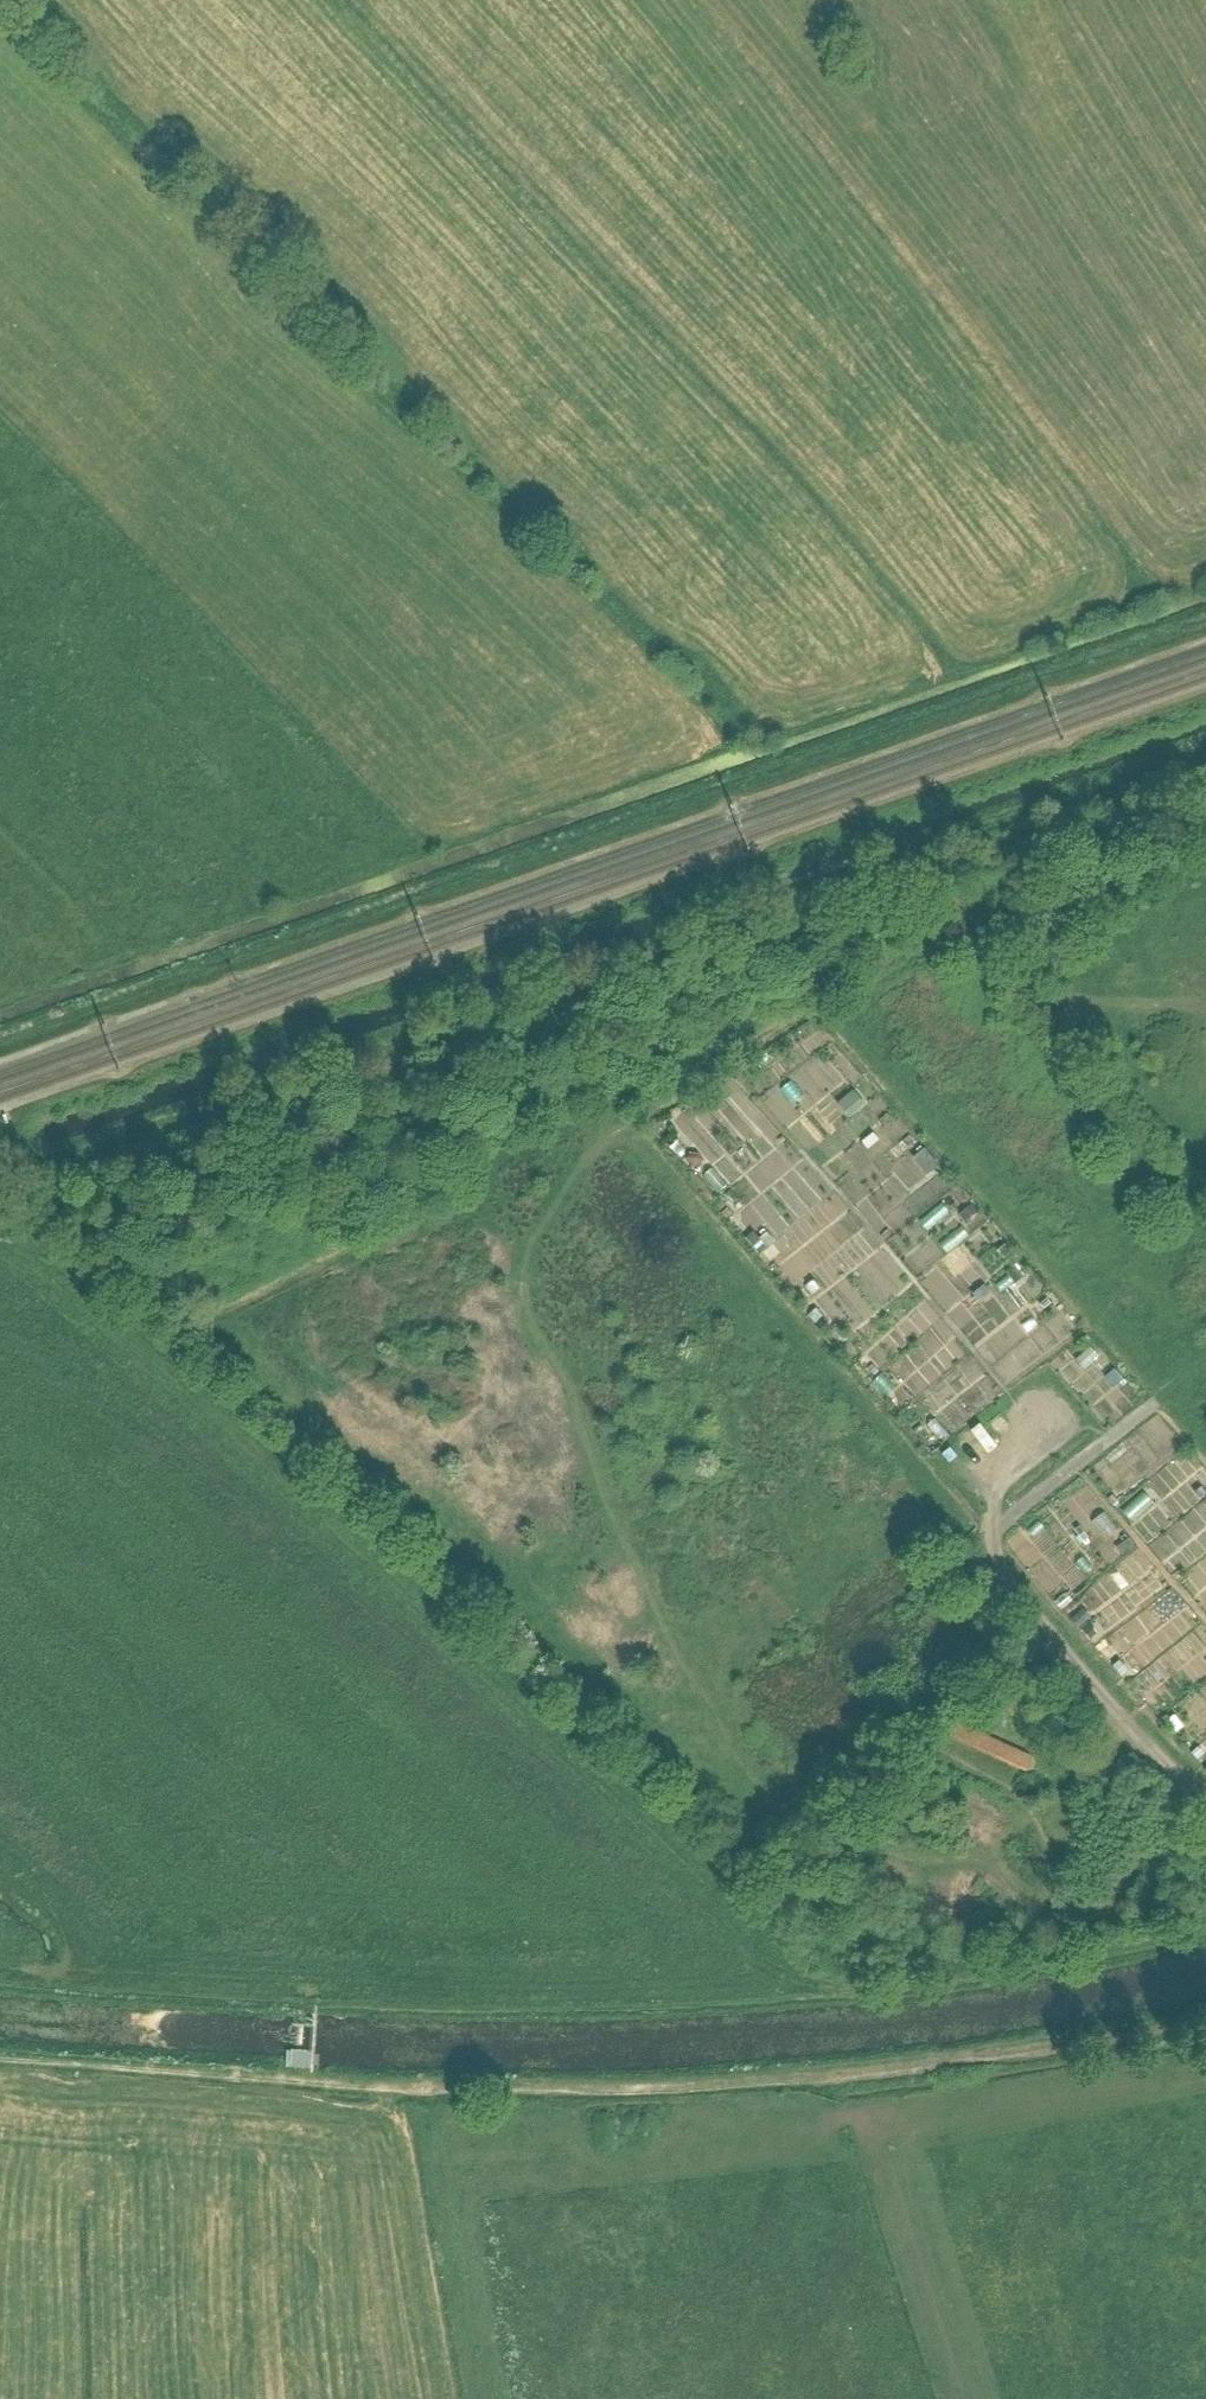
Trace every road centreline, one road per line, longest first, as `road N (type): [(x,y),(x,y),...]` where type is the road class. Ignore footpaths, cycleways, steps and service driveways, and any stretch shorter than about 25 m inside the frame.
road 1 (track): [(102,2066),(455,2087),(653,2087),(822,2079),(1205,2022)]
road 2 (track): [(1205,1935),(1065,1965),(852,1993)]

